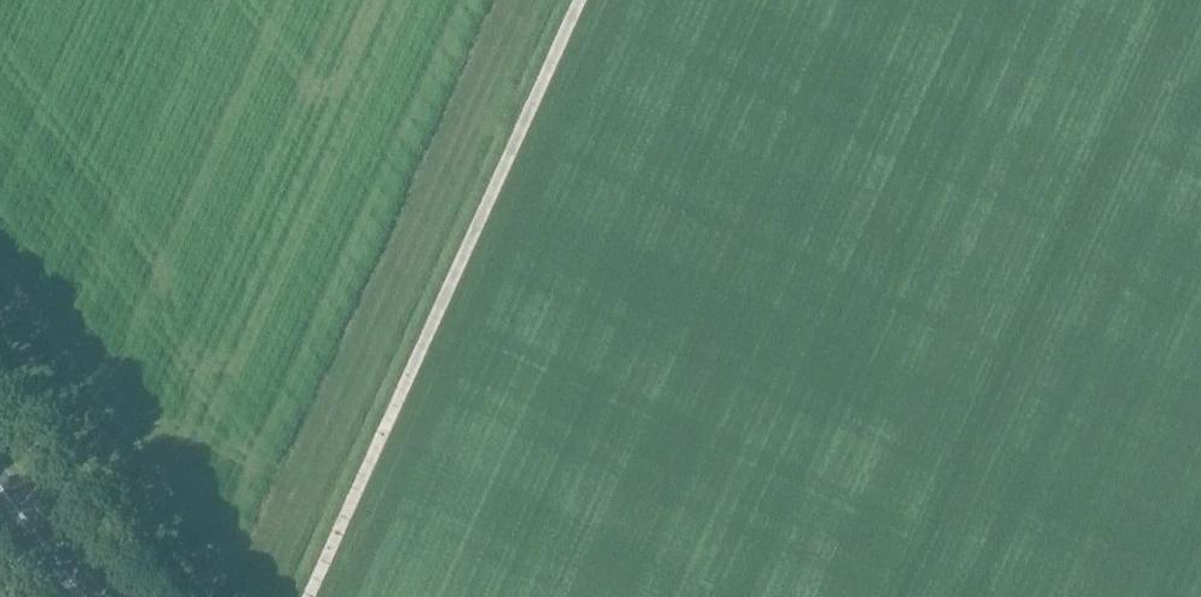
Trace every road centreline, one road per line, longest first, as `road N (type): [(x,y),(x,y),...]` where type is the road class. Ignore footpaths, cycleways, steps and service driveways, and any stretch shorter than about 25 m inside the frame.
road 1 (secondary): [(82,596),(0,492)]

